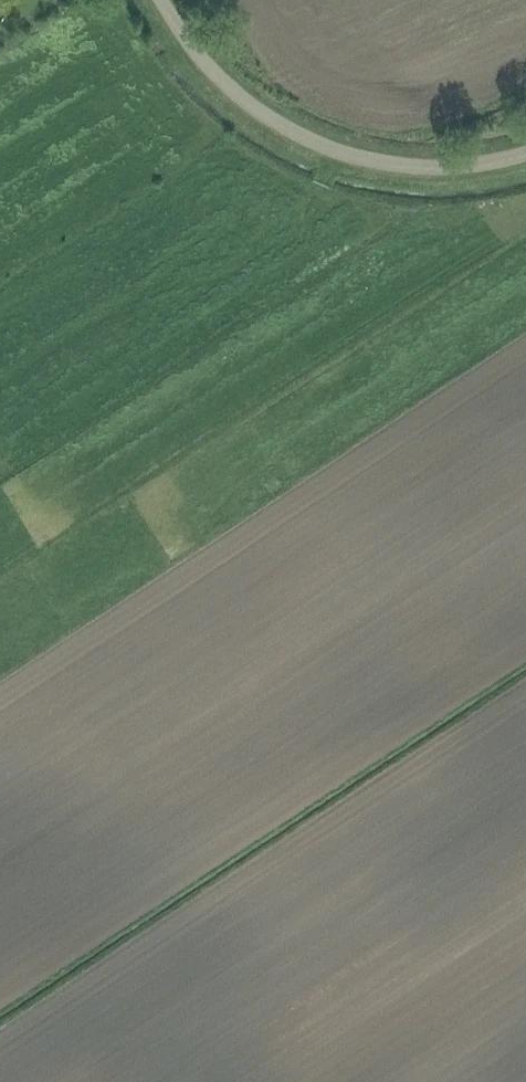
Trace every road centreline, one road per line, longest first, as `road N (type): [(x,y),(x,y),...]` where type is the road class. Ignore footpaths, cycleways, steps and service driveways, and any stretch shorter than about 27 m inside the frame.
road 1 (unclassified): [(163,0),(204,61),(251,106),(322,144),(376,162),(437,168),(525,150)]

